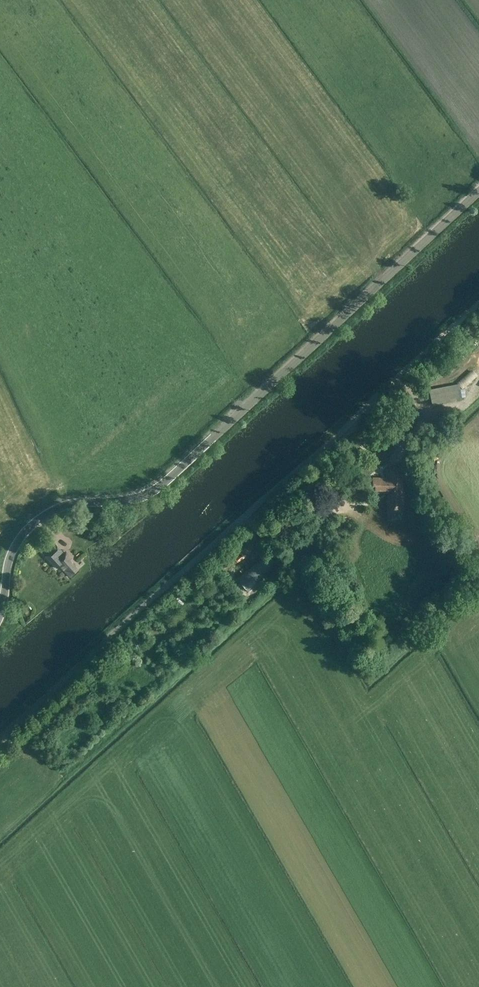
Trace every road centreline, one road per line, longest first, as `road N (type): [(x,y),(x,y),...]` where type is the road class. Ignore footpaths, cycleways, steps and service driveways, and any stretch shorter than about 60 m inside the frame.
road 1 (unclassified): [(0,611),(10,556),(33,523),(69,503),(120,502),(155,490),(478,192)]
road 2 (track): [(0,737),(478,303)]

